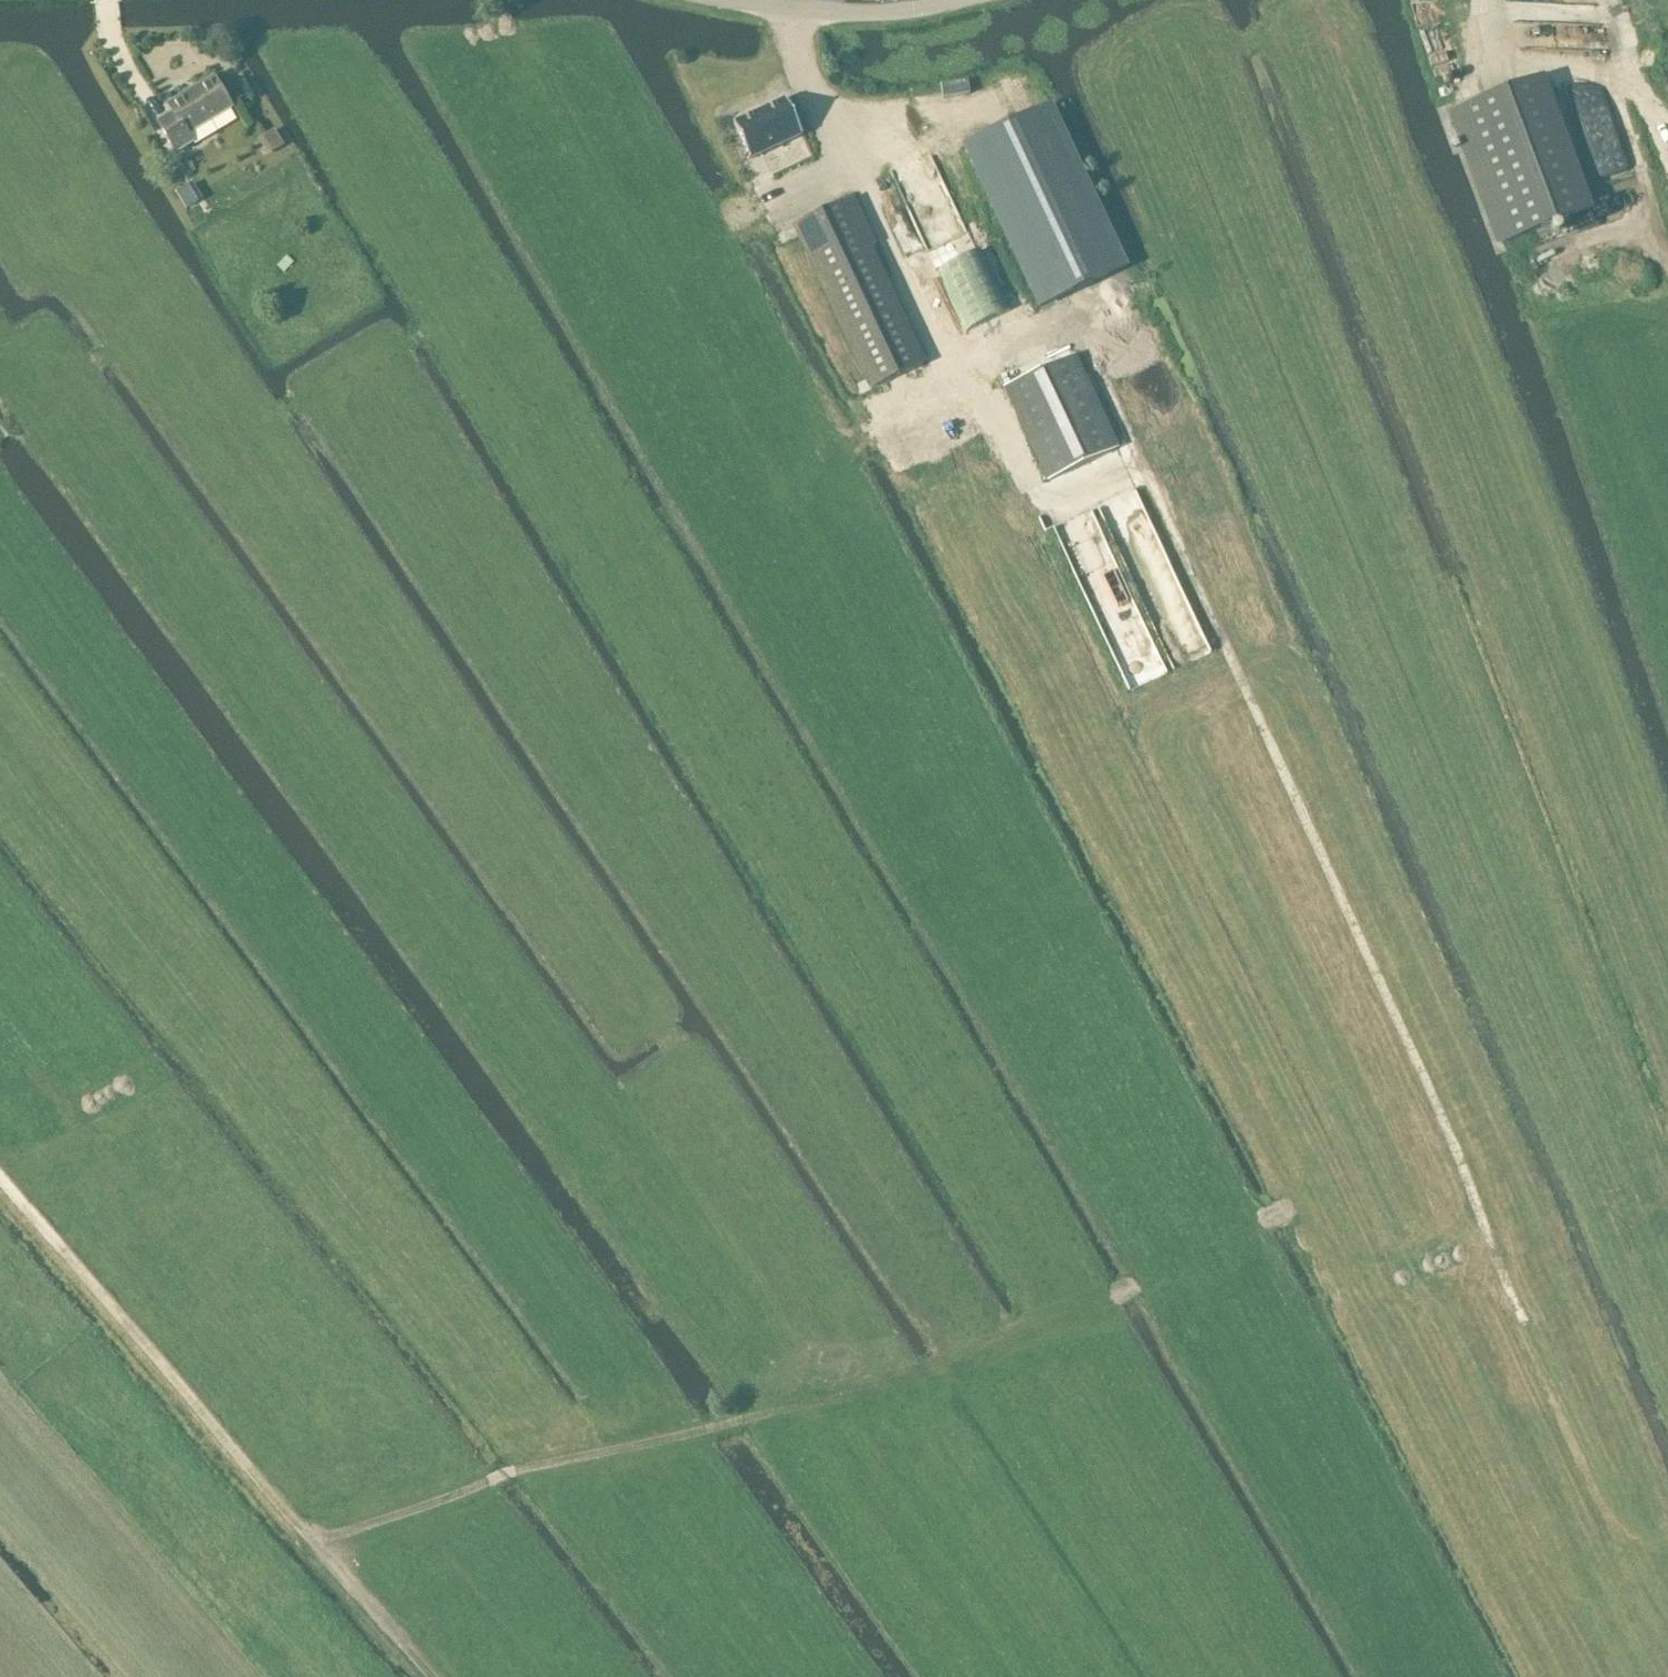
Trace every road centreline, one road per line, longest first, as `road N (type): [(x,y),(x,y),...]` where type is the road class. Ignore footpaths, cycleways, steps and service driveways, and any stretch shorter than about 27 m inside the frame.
road 1 (track): [(1667,1529),(1635,1518),(1602,1483),(1072,316)]
road 2 (track): [(430,1676),(0,1179)]
road 3 (track): [(1667,266),(1605,70),(1503,63),(1493,0)]
road 4 (unclassified): [(731,0),(793,10),(906,12),(957,0)]

